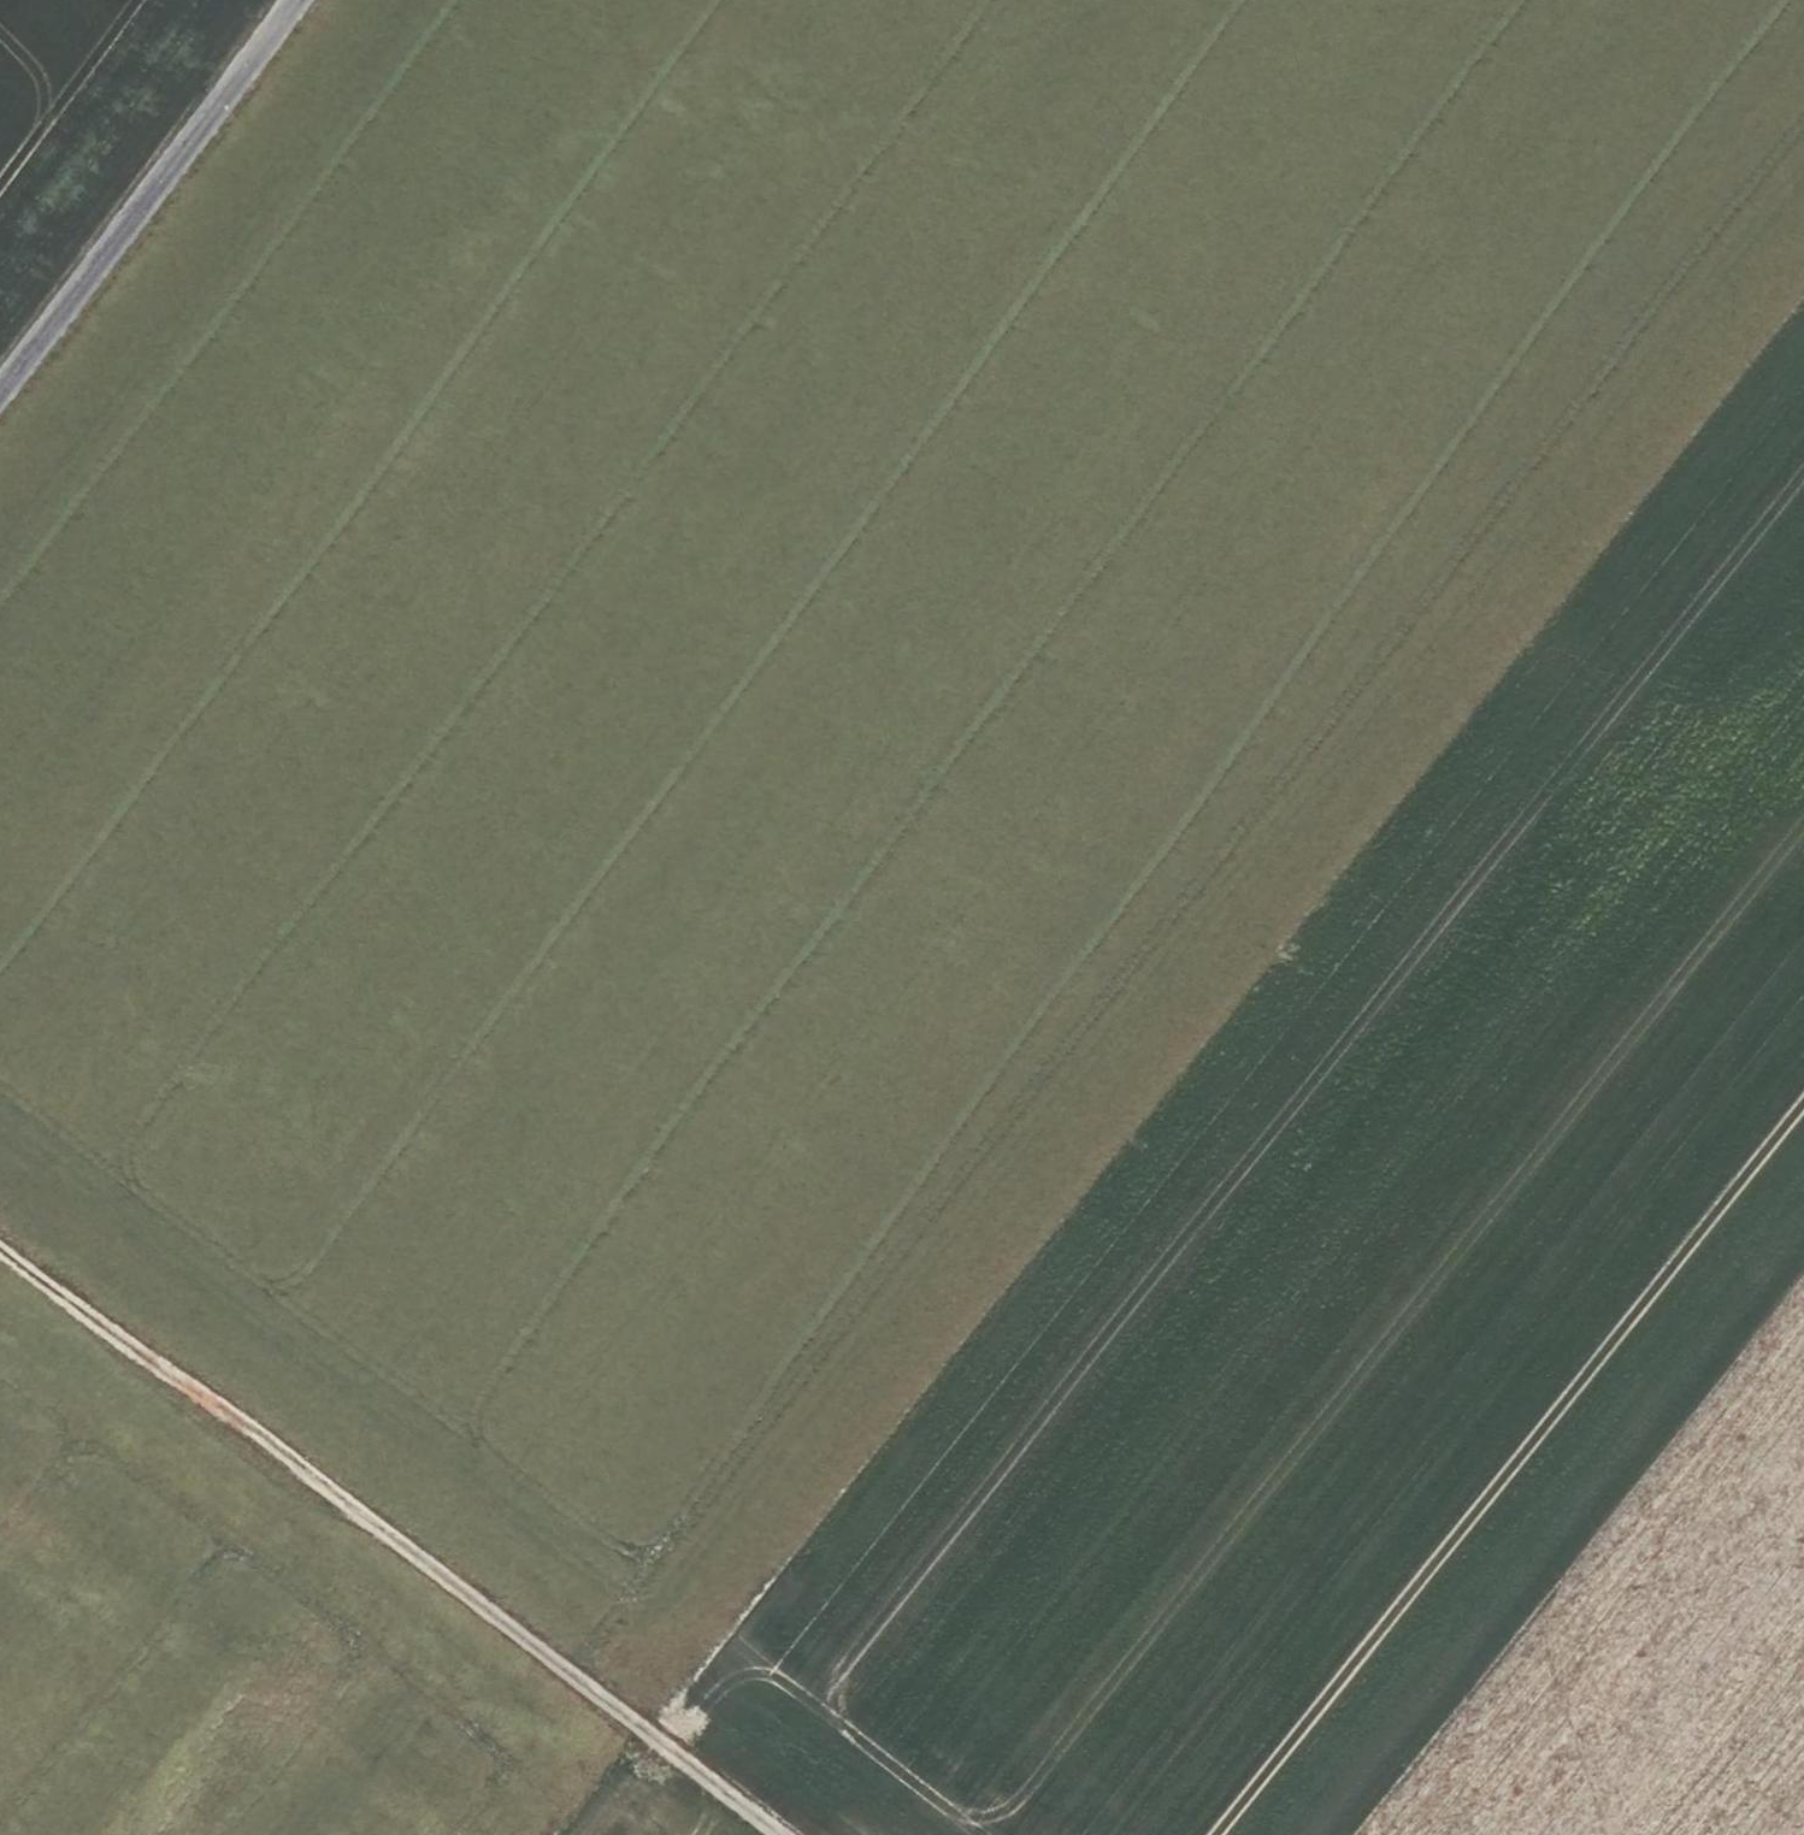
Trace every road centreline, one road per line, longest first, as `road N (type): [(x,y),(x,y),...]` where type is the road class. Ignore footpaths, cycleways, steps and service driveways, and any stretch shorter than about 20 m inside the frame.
road 1 (track): [(781,1834),(0,1255)]
road 2 (tertiary): [(274,0),(0,374)]

